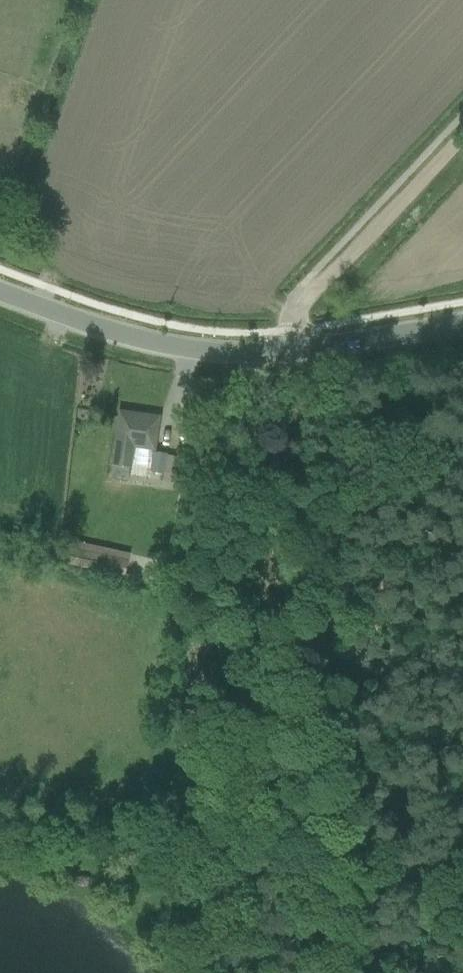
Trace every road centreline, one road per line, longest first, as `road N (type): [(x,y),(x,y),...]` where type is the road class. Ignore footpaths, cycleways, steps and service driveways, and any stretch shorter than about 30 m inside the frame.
road 1 (track): [(247,350),(340,972)]
road 2 (track): [(317,819),(139,839),(0,829)]
road 3 (secondary): [(0,291),(154,342),(295,346)]
road 4 (track): [(462,137),(299,304)]
road 5 (secondary): [(295,346),(462,320)]

